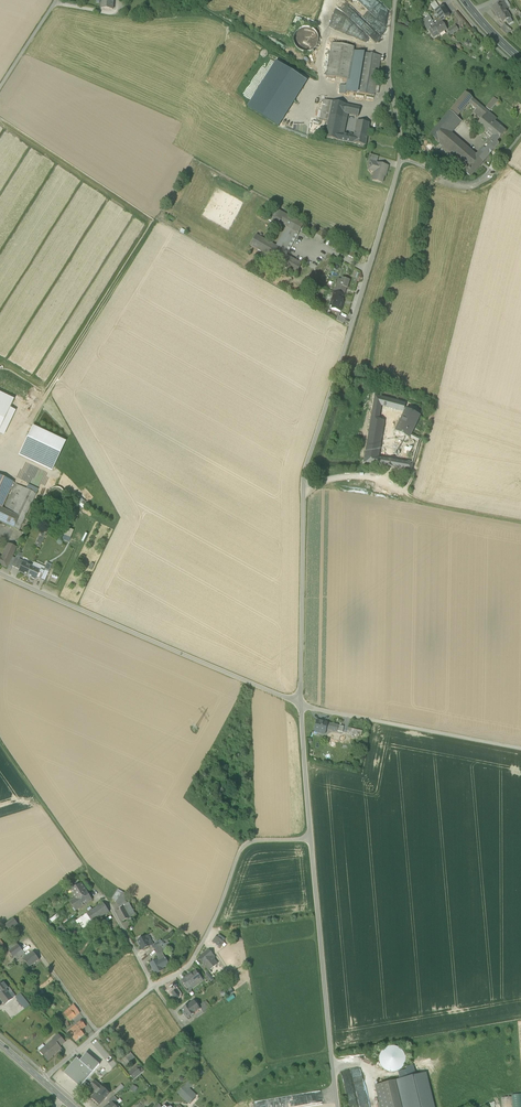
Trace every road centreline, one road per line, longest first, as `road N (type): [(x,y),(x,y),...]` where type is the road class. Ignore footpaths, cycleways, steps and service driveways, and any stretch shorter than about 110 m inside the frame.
road 1 (unclassified): [(398,160),(305,470),(301,704)]
road 2 (unclassified): [(0,574),(301,704)]
road 3 (unclassified): [(311,839),(336,1106)]
road 4 (residential): [(154,985),(189,966),(245,842),(311,839)]
road 5 (unclassified): [(301,704),(520,749)]
road 6 (unclassified): [(395,0),(387,74),(401,136),(398,160)]
road 7 (track): [(0,745),(91,875)]
road 8 (residential): [(42,1081),(154,985)]
road 9 (unclassified): [(301,704),(311,839)]
road 10 (track): [(395,482),(413,499),(520,521)]
road 11 (residential): [(91,875),(154,985)]

